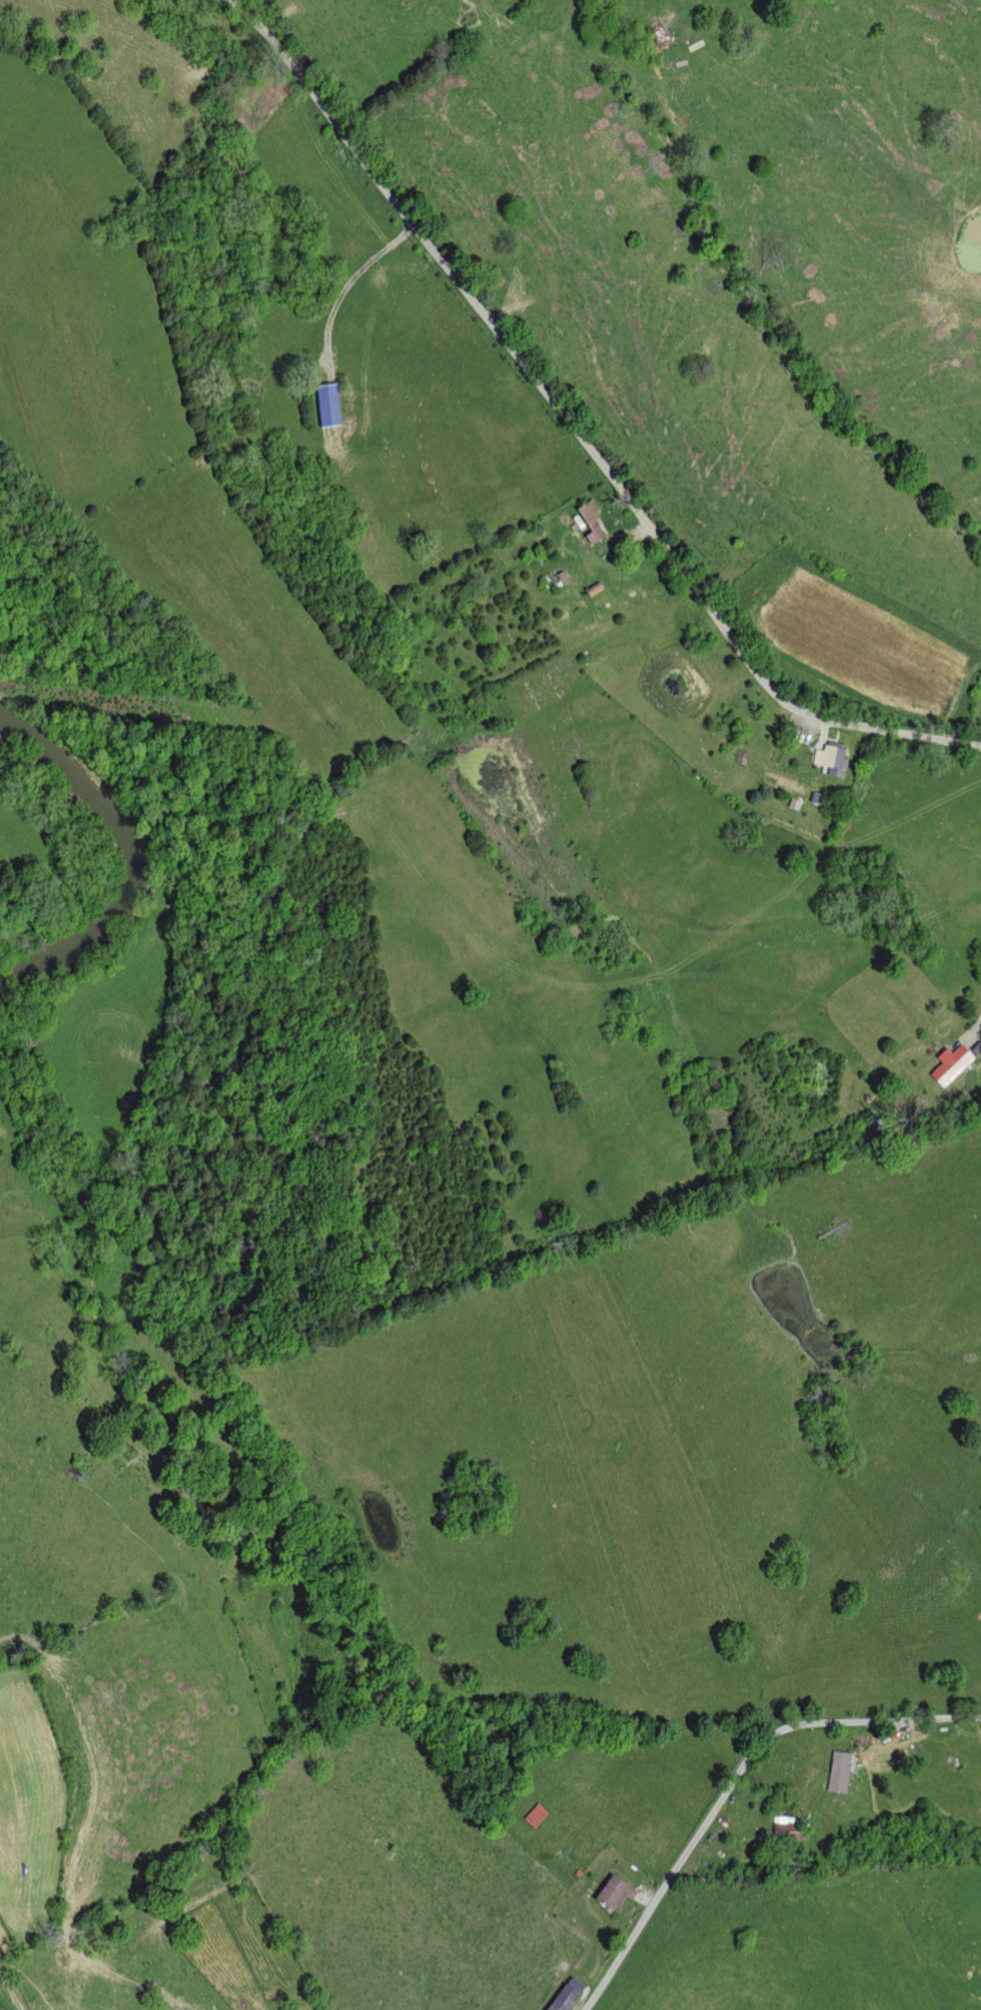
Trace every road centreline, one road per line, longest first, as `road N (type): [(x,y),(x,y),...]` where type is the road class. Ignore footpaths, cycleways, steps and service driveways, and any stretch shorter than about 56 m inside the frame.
road 1 (residential): [(230,0),(280,48),(779,694),(840,721),(980,745)]
road 2 (residential): [(585,2009),(769,1739),(805,1725),(980,1718)]

